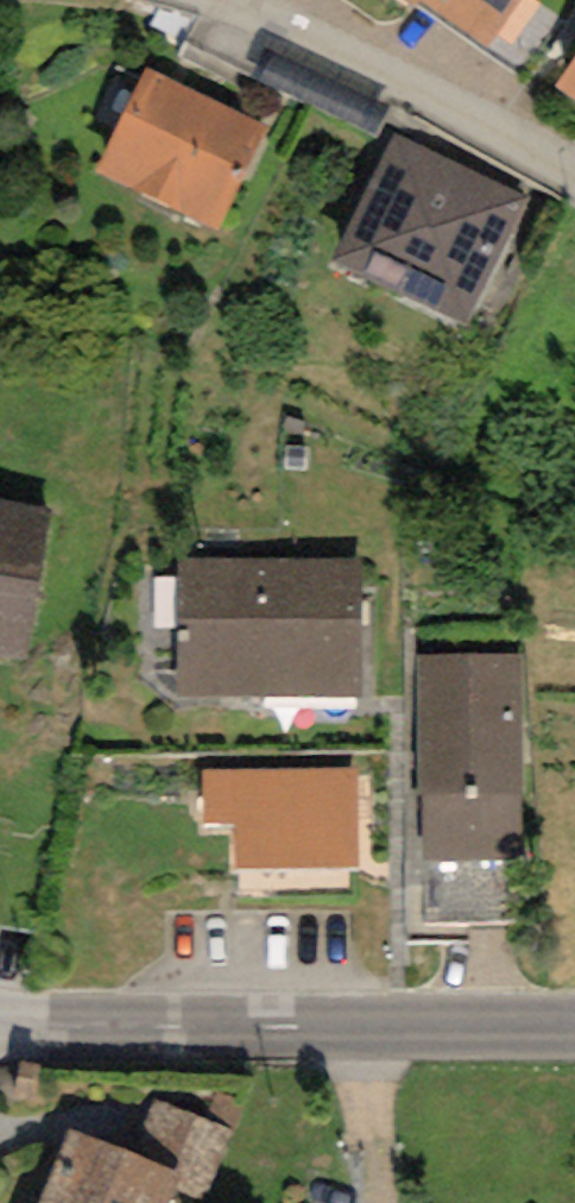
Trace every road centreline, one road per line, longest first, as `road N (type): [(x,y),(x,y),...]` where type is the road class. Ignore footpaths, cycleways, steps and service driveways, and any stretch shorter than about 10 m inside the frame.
road 1 (tertiary): [(574,1027),(0,1024)]
road 2 (residential): [(221,0),(451,101),(574,172)]

